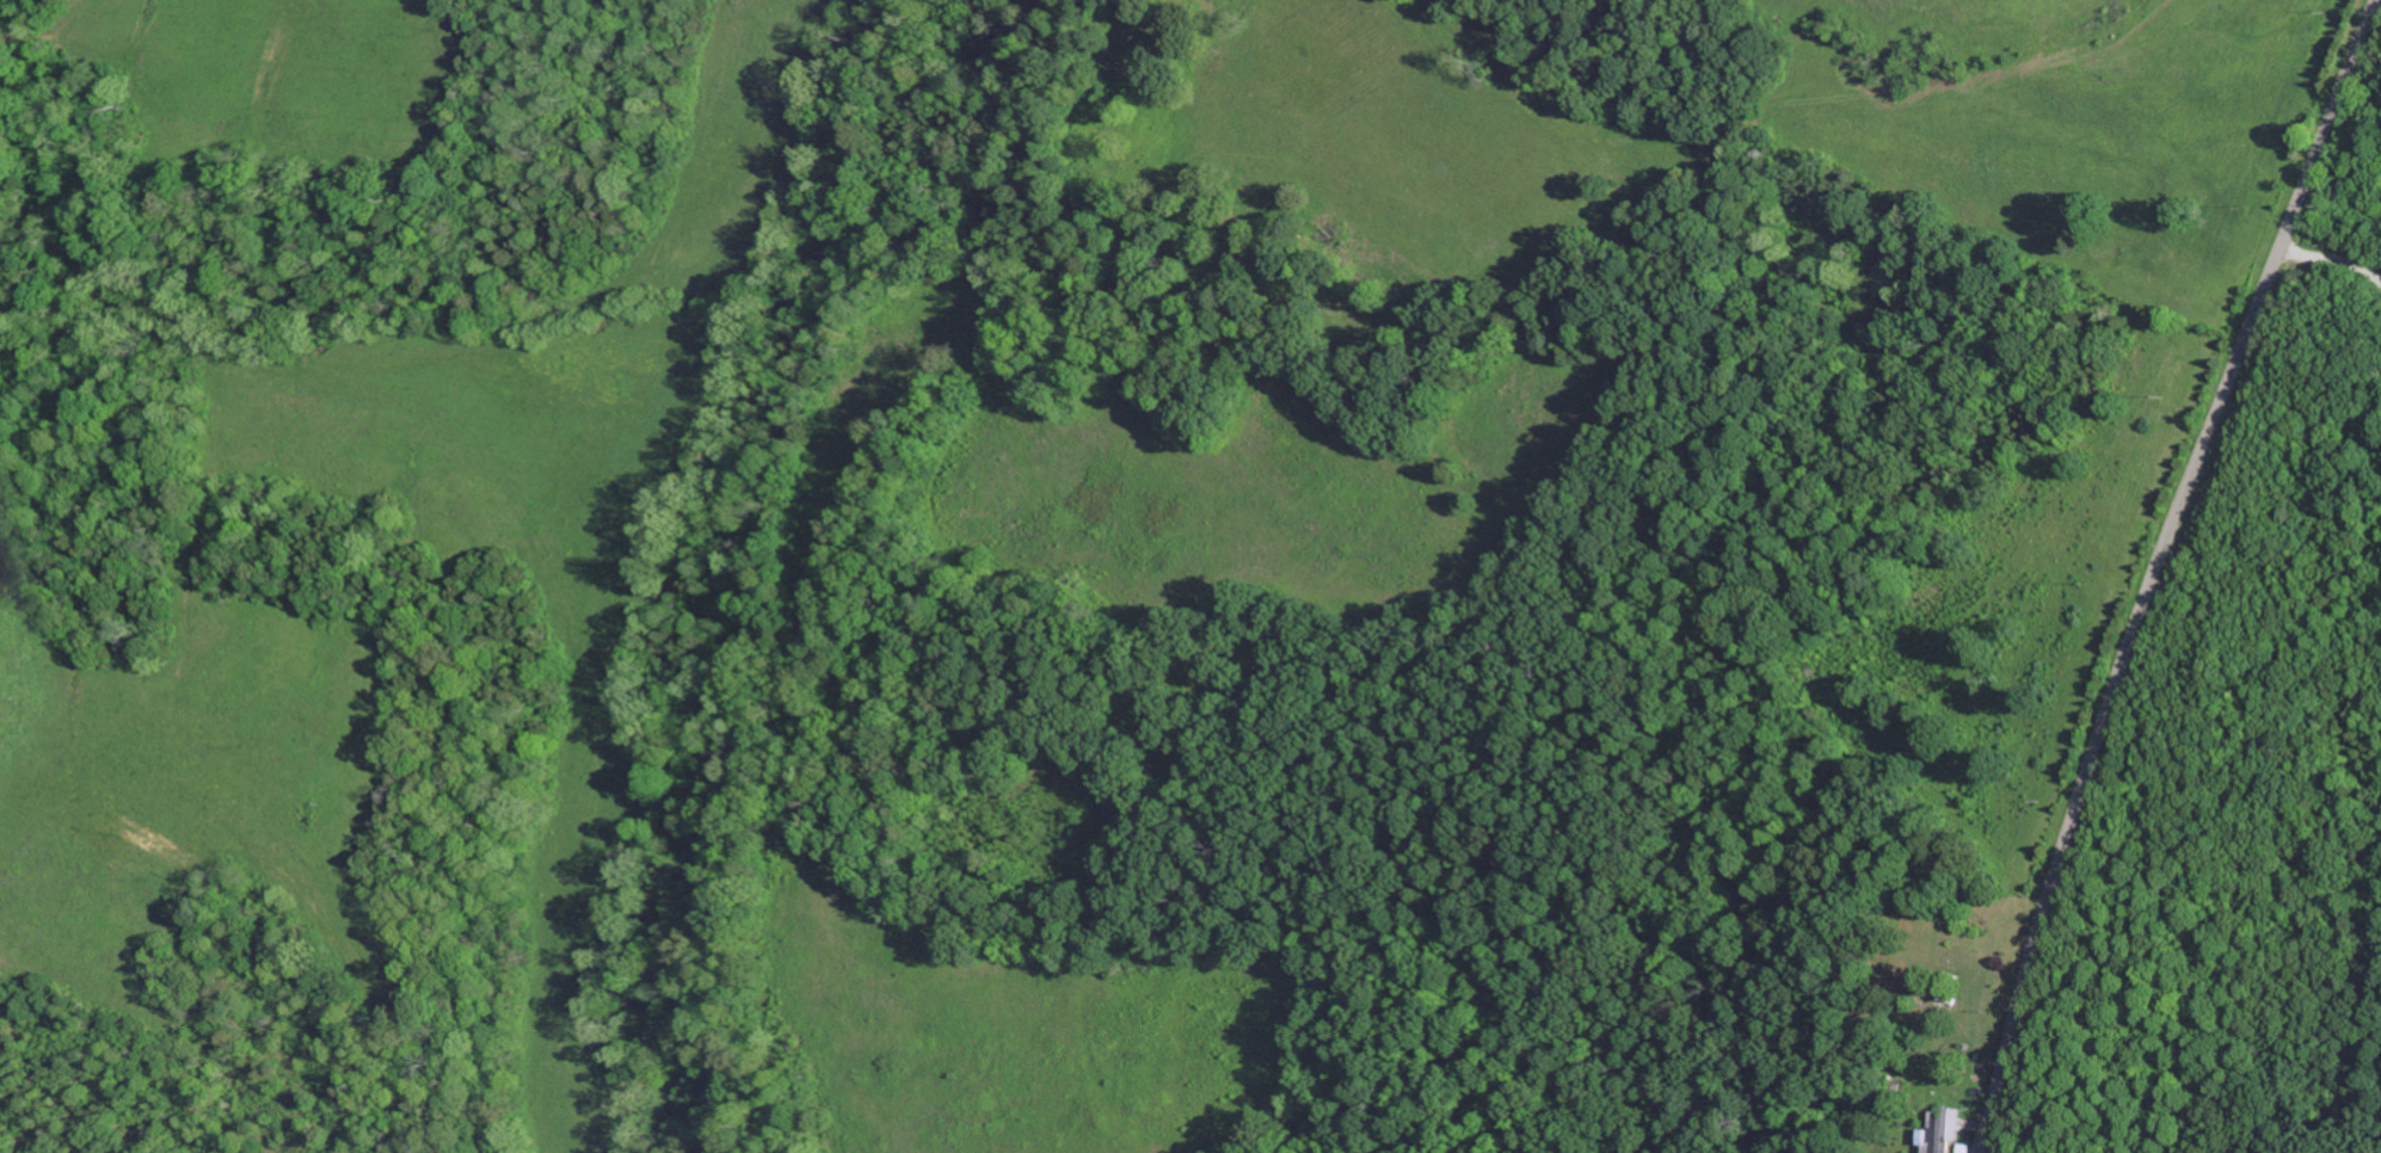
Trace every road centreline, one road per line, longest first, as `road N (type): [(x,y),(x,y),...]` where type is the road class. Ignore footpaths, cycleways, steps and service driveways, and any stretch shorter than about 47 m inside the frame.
road 1 (residential): [(1989,1152),(2059,867),(2152,587),(2378,0)]

